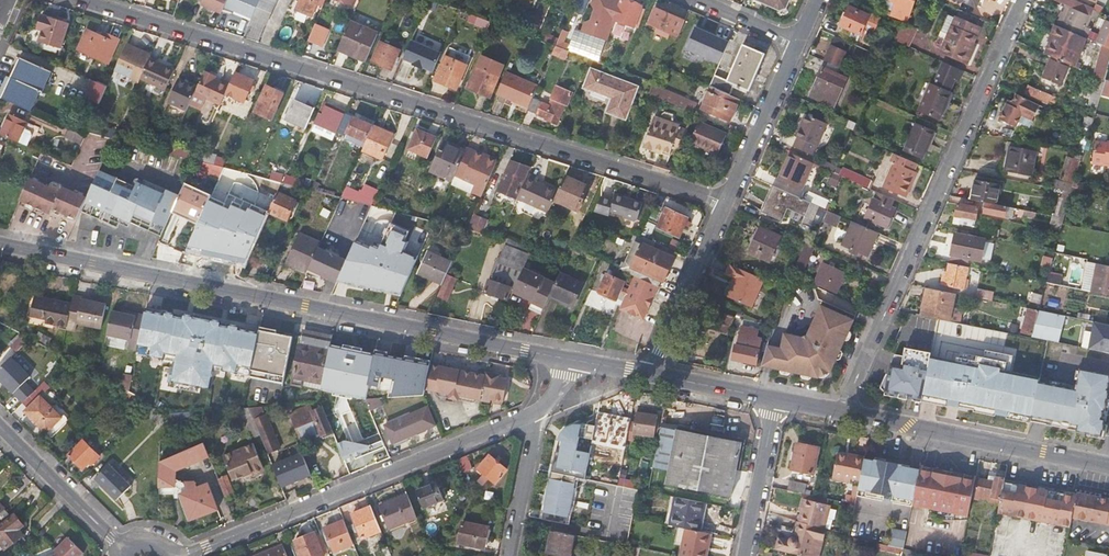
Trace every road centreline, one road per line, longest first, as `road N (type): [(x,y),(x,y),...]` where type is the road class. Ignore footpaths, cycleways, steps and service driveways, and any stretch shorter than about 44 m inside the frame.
road 1 (residential): [(81,0),(726,201)]
road 2 (secondary): [(0,244),(570,359)]
road 3 (residential): [(842,413),(1022,0)]
road 4 (residential): [(185,555),(534,412)]
road 5 (secondary): [(842,413),(1108,466)]
road 6 (residential): [(650,374),(726,201)]
road 7 (residential): [(726,201),(797,42)]
road 8 (residential): [(123,547),(0,425)]
road 9 (residential): [(775,400),(744,555)]
road 10 (residential): [(534,412),(510,555)]
road 11 (secondary): [(650,374),(775,400)]

